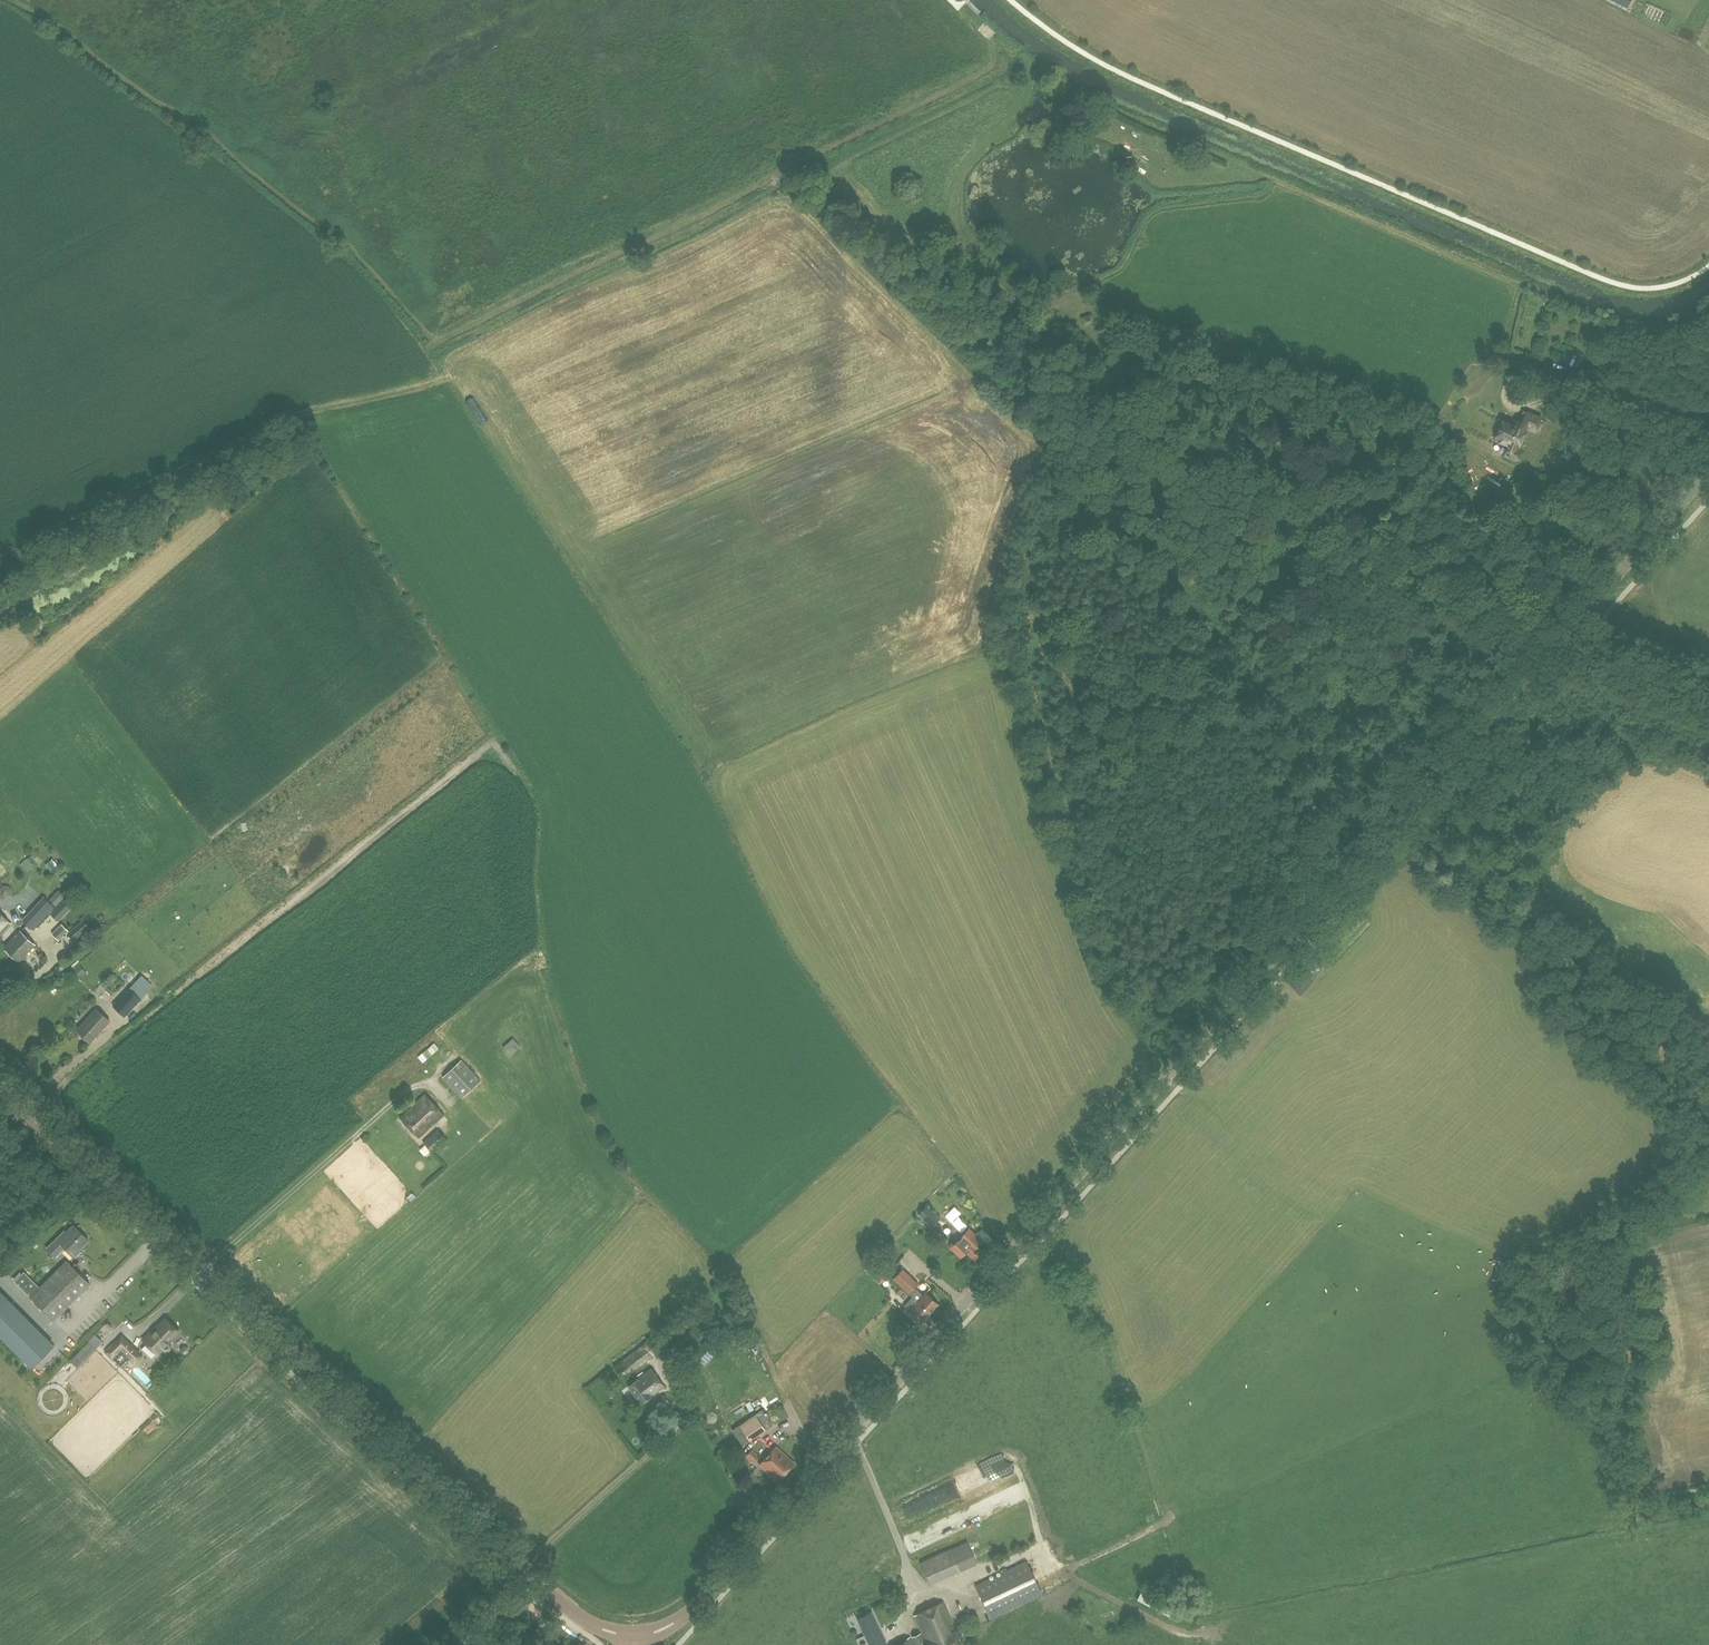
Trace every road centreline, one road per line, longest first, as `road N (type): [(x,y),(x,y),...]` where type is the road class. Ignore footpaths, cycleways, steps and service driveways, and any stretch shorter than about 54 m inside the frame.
road 1 (tertiary): [(634,1635),(662,1630),(702,1599),(1708,473)]
road 2 (tertiary): [(0,1081),(540,1583),(589,1623),(634,1635)]

